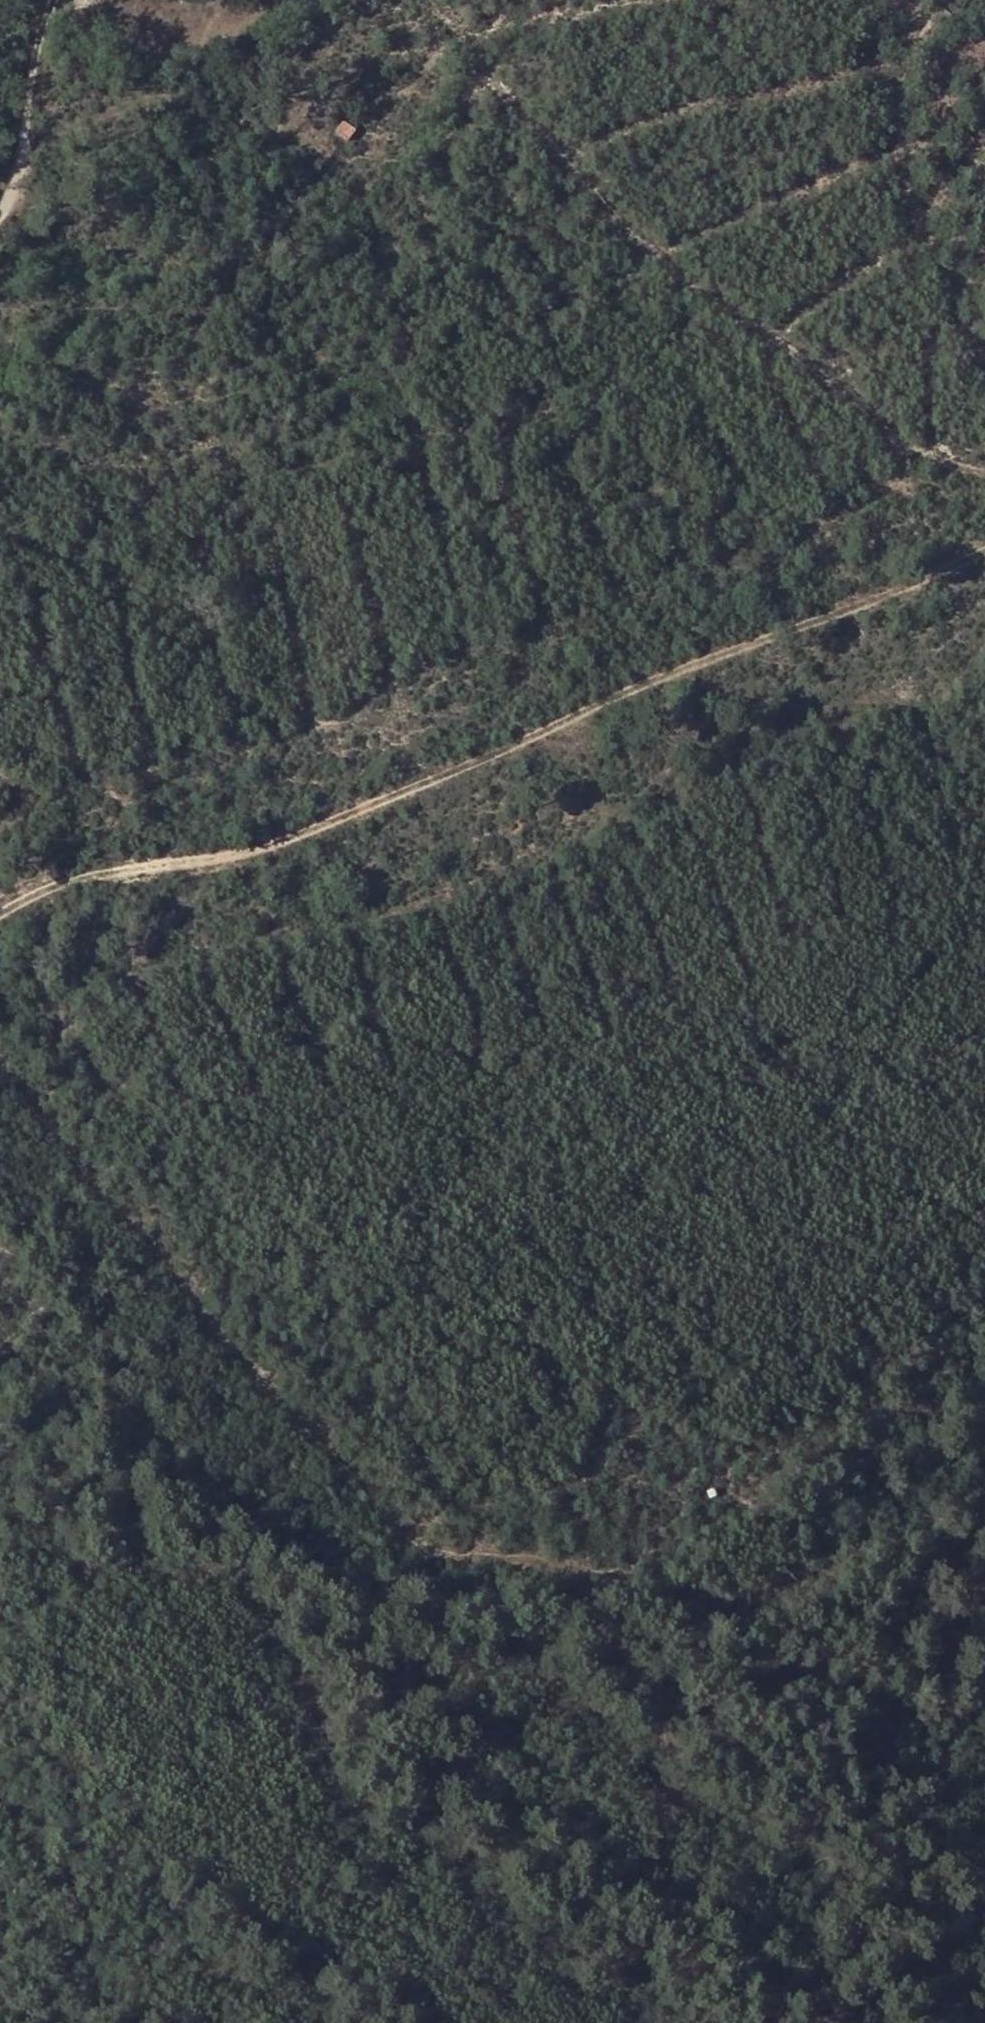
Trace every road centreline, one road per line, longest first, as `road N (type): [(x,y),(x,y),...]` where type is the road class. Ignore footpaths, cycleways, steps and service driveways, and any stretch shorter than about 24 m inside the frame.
road 1 (track): [(0,925),(86,878),(203,867),(298,846),(309,833),(687,665),(984,551)]
road 2 (track): [(0,224),(43,154),(63,0)]

